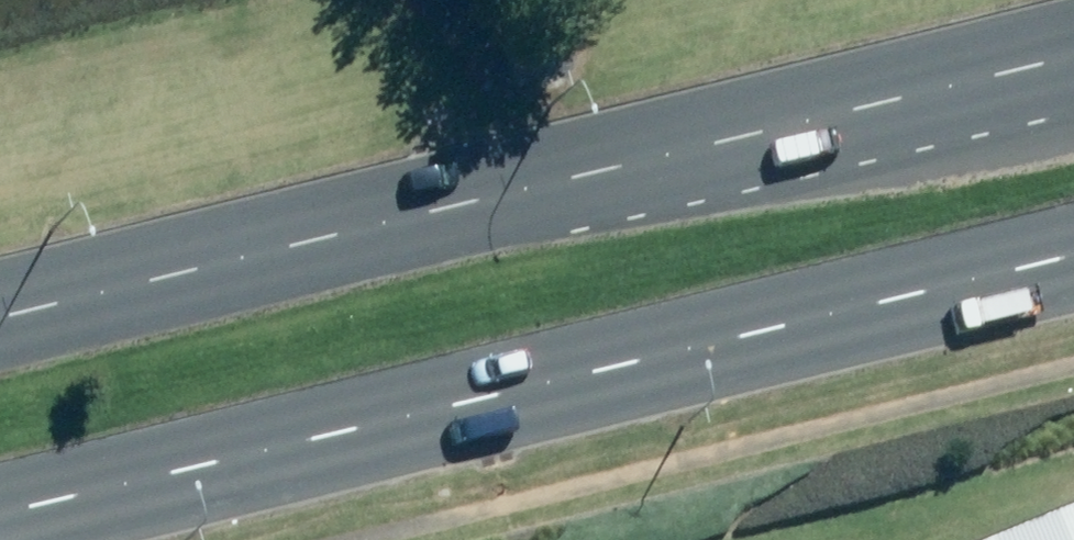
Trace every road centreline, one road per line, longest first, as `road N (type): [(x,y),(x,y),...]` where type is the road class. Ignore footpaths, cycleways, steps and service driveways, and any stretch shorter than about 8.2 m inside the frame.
road 1 (primary): [(0,308),(515,172),(1073,57)]
road 2 (primary): [(1073,282),(0,528)]

